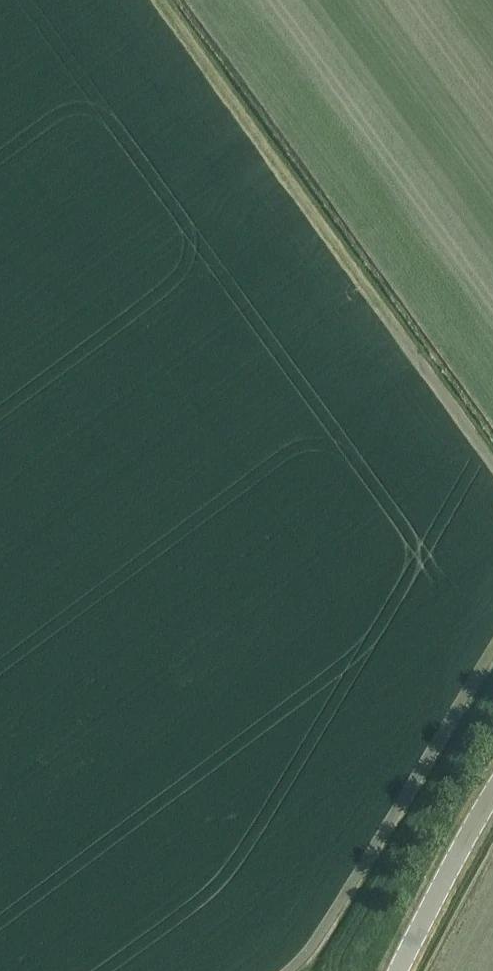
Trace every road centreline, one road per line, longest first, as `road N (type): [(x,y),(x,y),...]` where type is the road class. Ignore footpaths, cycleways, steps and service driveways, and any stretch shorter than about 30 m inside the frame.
road 1 (tertiary): [(396,970),(492,796)]

